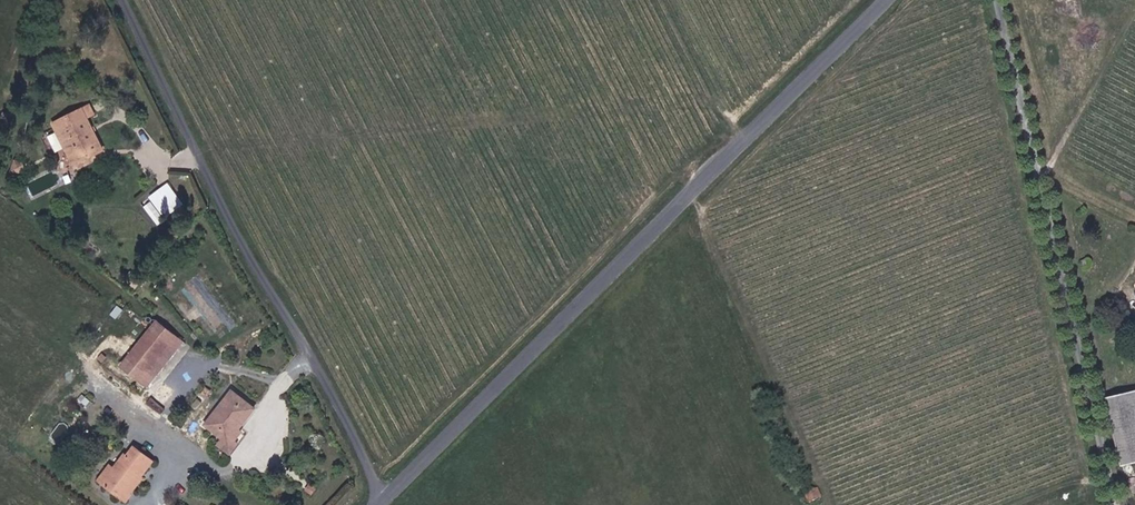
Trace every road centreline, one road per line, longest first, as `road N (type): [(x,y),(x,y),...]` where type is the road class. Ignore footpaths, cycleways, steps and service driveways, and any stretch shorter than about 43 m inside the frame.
road 1 (tertiary): [(887,0),(385,500)]
road 2 (unclassified): [(385,500),(328,383),(251,257),(125,0)]
road 3 (unclassified): [(1000,0),(1115,504)]

